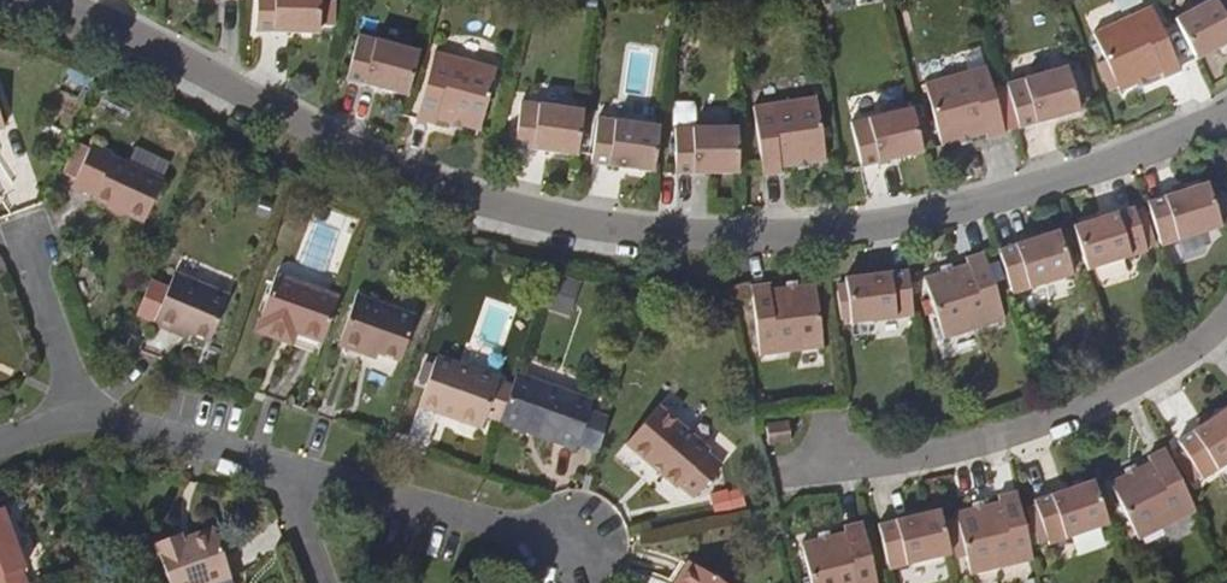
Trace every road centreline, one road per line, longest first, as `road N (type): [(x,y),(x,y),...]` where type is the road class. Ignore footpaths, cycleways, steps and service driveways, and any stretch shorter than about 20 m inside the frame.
road 1 (residential): [(25,0),(90,19),(434,189),(596,231),(670,239),(808,235),(973,205),(1133,155),(1226,114)]
road 2 (residential): [(1226,312),(1167,363),(1044,422),(883,465),(829,454)]
road 3 (residential): [(294,477),(564,548)]
road 4 (residential): [(72,410),(110,429),(294,477)]
road 5 (residential): [(72,410),(24,240)]

